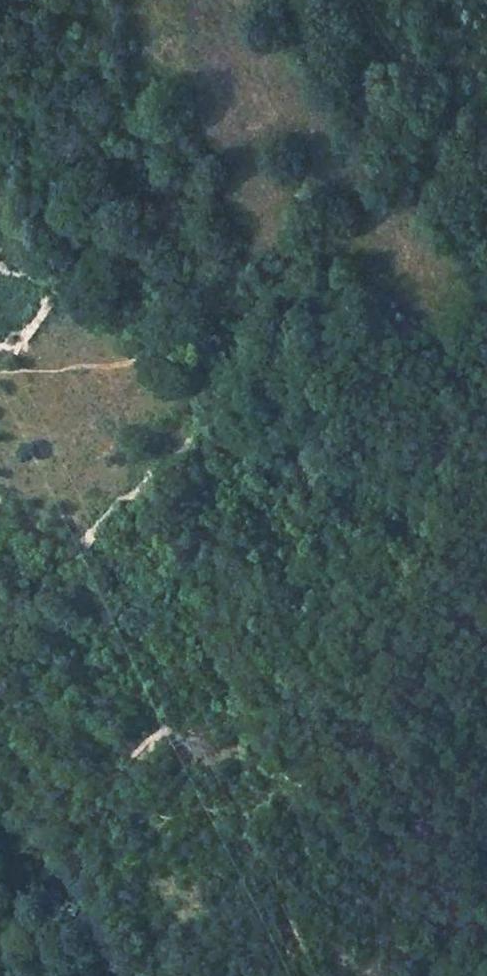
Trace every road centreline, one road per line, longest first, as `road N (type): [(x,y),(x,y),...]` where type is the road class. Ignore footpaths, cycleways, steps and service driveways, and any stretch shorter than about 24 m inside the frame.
road 1 (track): [(360,0),(427,90),(486,123)]

